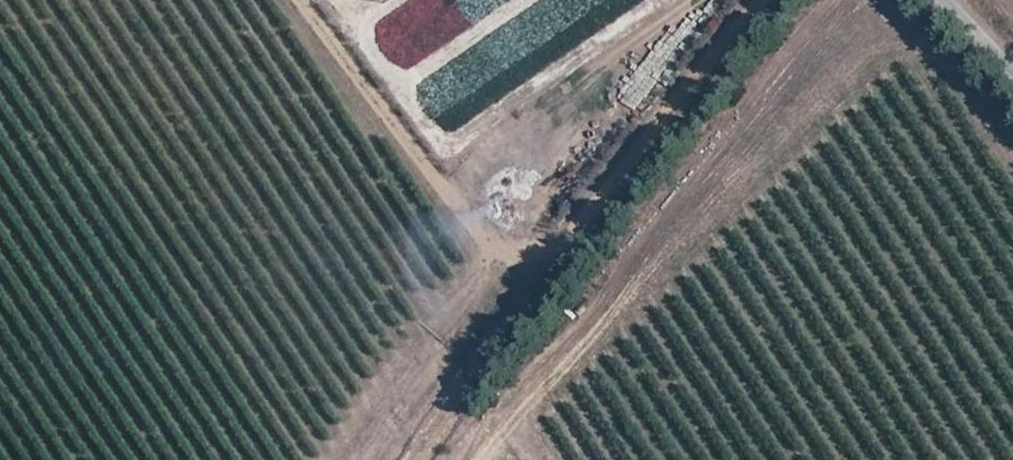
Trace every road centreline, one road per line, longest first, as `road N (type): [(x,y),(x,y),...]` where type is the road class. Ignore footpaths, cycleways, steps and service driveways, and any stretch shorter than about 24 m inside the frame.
road 1 (track): [(763,0),(536,290),(417,459)]
road 2 (track): [(313,0),(536,290)]

